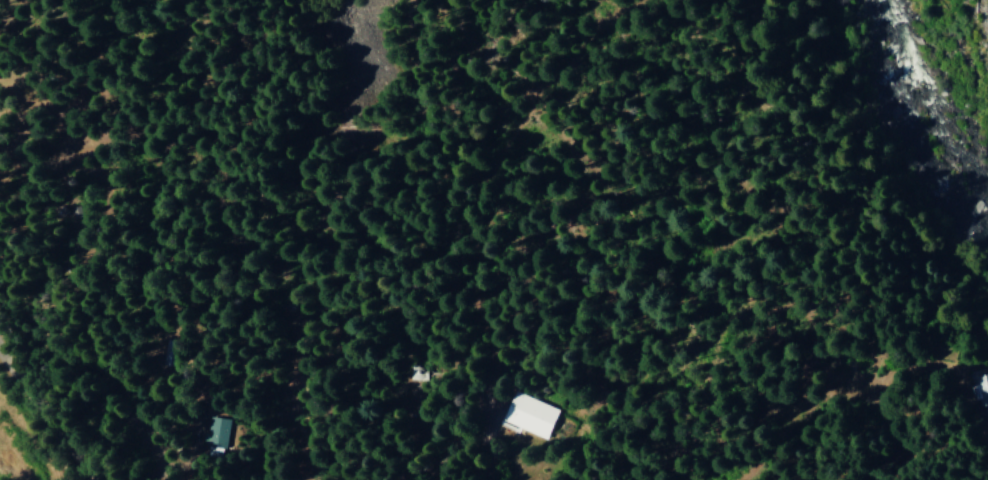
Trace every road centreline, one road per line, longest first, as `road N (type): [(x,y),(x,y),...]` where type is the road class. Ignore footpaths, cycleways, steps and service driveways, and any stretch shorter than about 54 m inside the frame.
road 1 (residential): [(55,479),(31,377),(0,343)]

